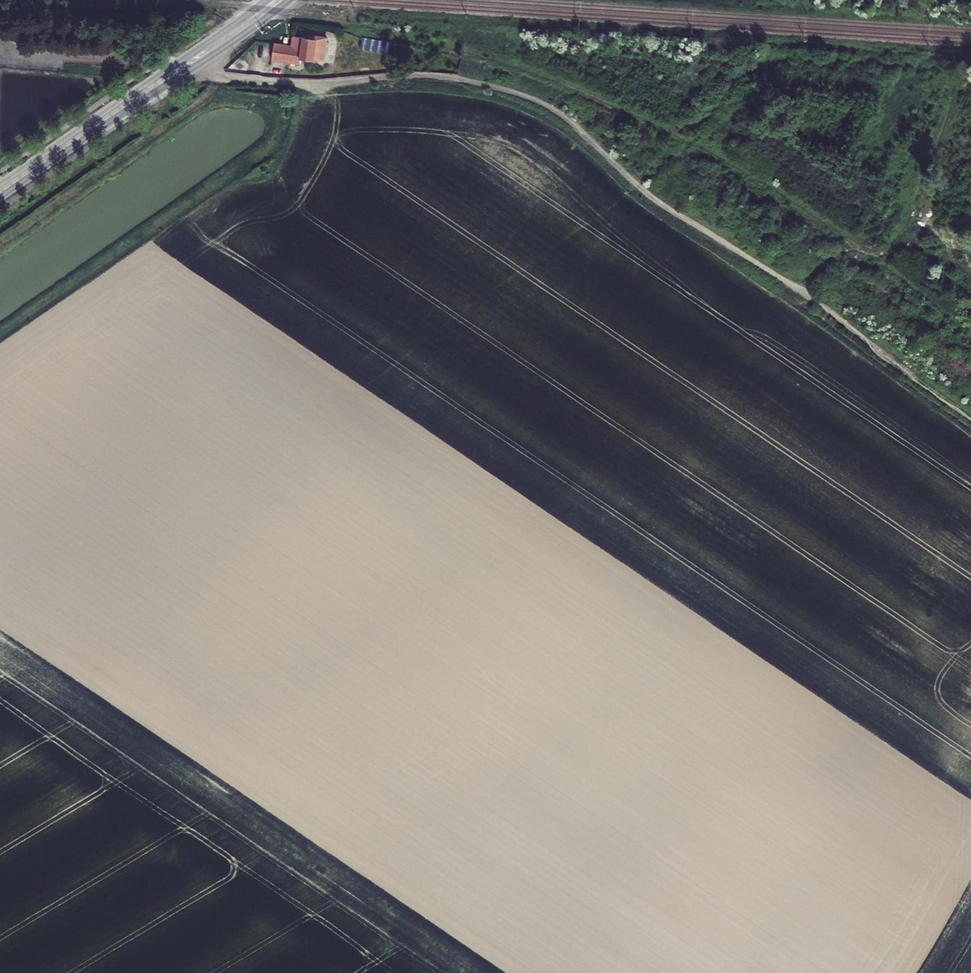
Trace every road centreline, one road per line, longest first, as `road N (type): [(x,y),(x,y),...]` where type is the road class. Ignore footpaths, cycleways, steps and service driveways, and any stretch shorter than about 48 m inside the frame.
road 1 (track): [(970,417),(832,314),(658,202),(546,106),(439,76),(315,84),(226,76),(183,60)]
road 2 (secondary): [(125,105),(290,0)]
road 3 (secondary): [(267,0),(125,105)]
road 4 (secondary): [(125,105),(0,191)]

